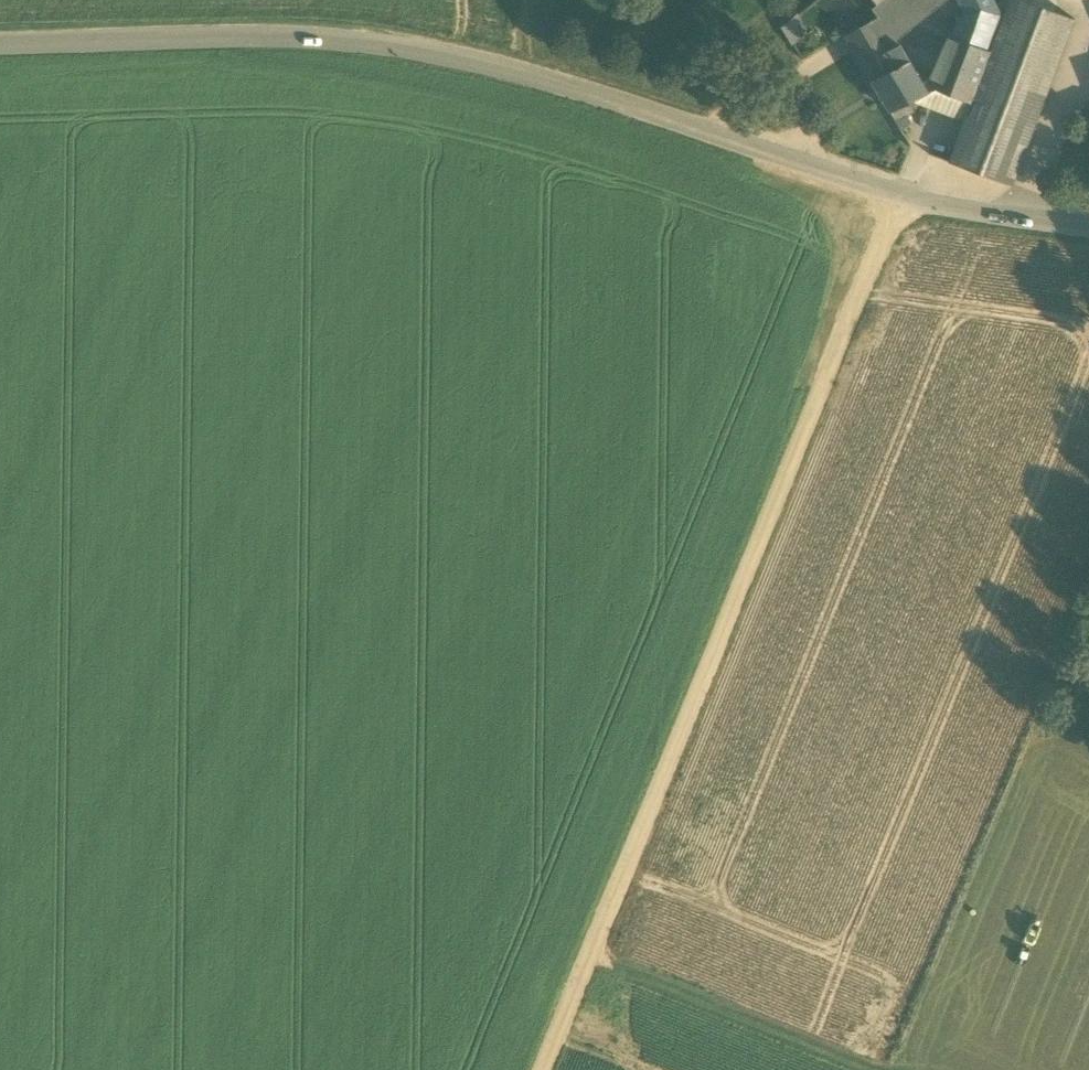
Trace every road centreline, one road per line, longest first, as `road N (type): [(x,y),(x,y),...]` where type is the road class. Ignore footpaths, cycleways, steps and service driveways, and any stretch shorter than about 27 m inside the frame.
road 1 (unclassified): [(544,1069),(901,199)]
road 2 (unclassified): [(901,199),(443,47),(315,34),(0,42)]
road 3 (track): [(592,953),(881,1069)]
road 4 (unclassified): [(1088,226),(901,199)]

